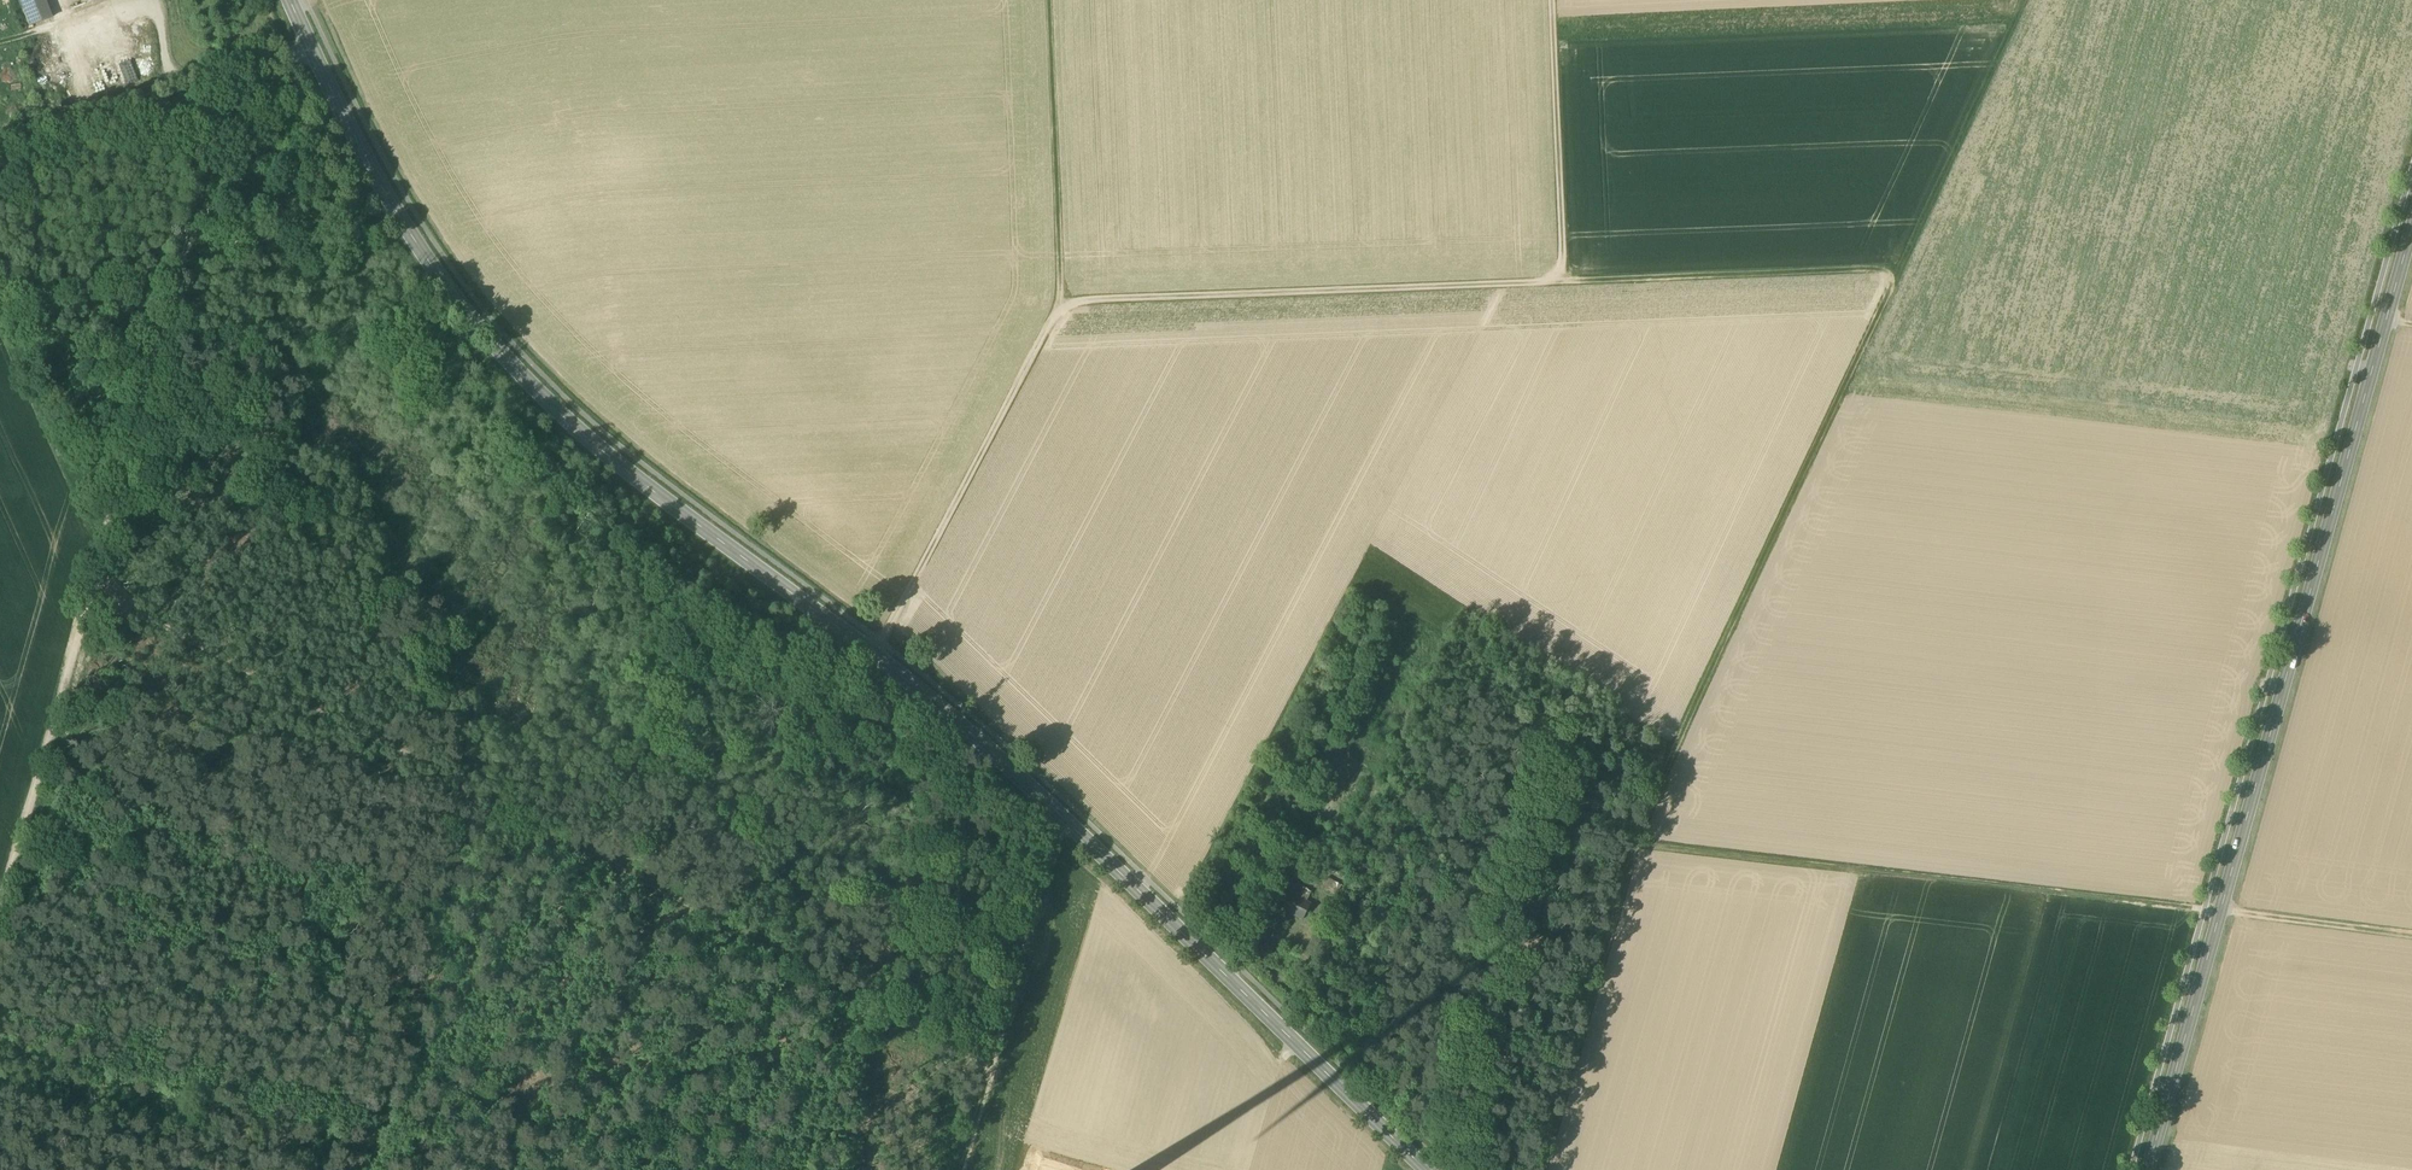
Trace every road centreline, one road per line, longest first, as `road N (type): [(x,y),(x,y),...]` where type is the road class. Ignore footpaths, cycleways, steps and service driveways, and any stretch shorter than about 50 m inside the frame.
road 1 (tertiary): [(1426,1169),(975,740),(874,653),(643,483),(530,384),(435,271),(380,186),(289,0)]
road 2 (track): [(988,1060),(91,589)]
road 3 (track): [(1898,267),(1633,843),(1540,1169)]
road 4 (secondary): [(2145,1169),(2411,234)]
road 5 (track): [(313,52),(238,99),(216,134),(0,918)]
road 6 (track): [(1050,0),(1063,302),(874,653)]
road 7 (track): [(1633,843),(2219,910)]
road 8 (track): [(1063,302),(1563,282)]
road 9 (track): [(371,1169),(475,791)]
road 10 (track): [(1062,817),(957,1169)]
road 11 (track): [(1563,282),(1898,267)]
road 12 (track): [(0,142),(164,93),(262,51),(292,62)]
road 13 (track): [(2022,0),(1898,267)]
road 14 (track): [(1551,0),(1563,282)]
road 15 (track): [(2411,934),(2219,910)]

